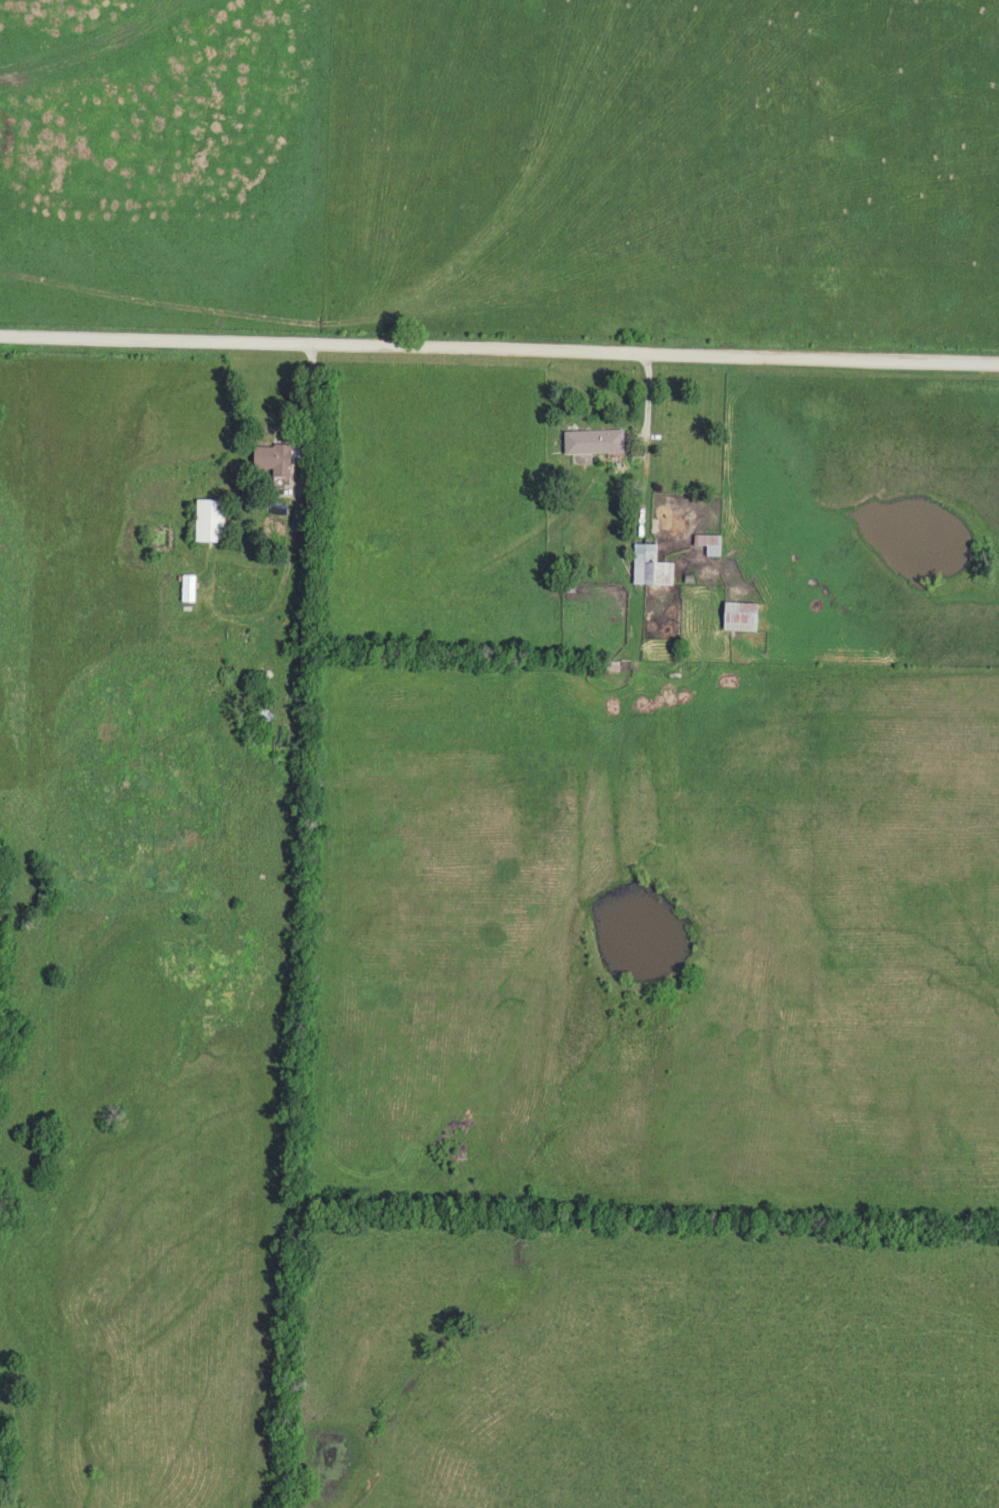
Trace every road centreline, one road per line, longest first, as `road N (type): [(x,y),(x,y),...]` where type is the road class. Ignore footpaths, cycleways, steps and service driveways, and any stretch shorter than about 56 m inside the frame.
road 1 (residential): [(998,365),(0,336)]

